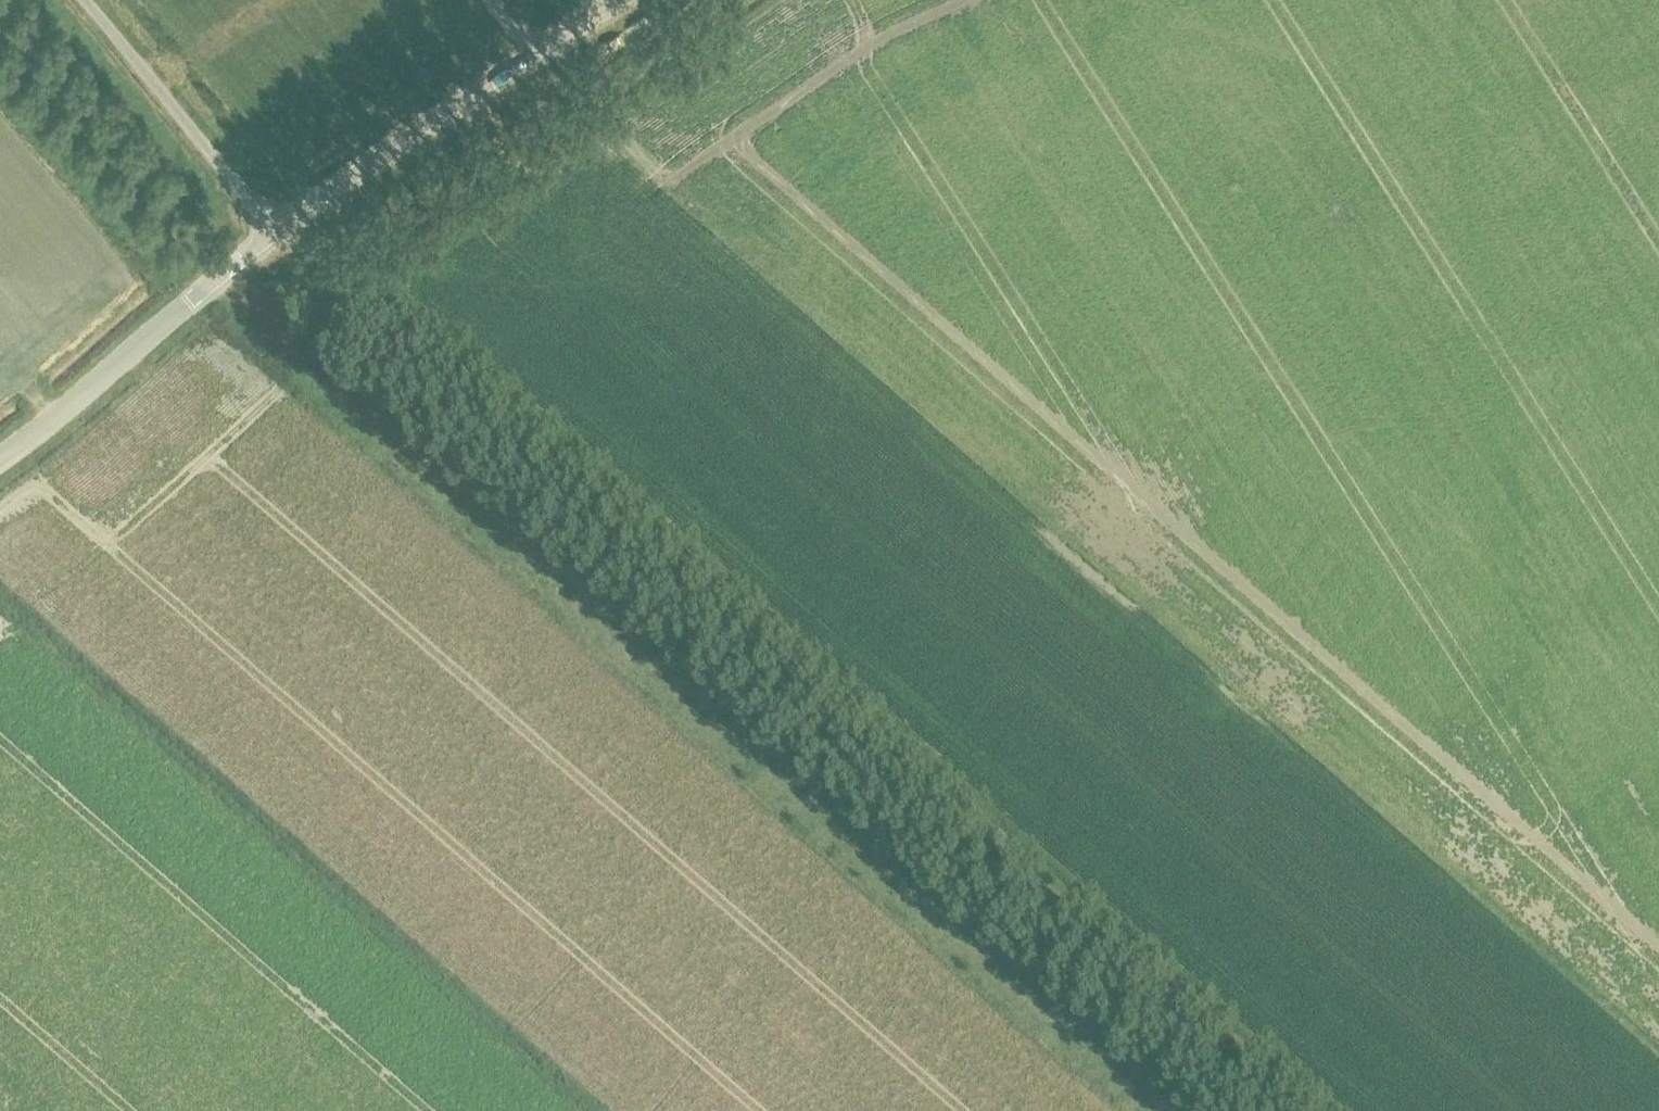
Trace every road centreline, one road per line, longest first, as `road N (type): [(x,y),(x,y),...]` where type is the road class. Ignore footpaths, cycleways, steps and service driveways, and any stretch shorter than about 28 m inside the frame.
road 1 (unclassified): [(277,230),(616,0)]
road 2 (unclassified): [(0,460),(277,230)]
road 3 (unclassified): [(277,230),(86,0)]

